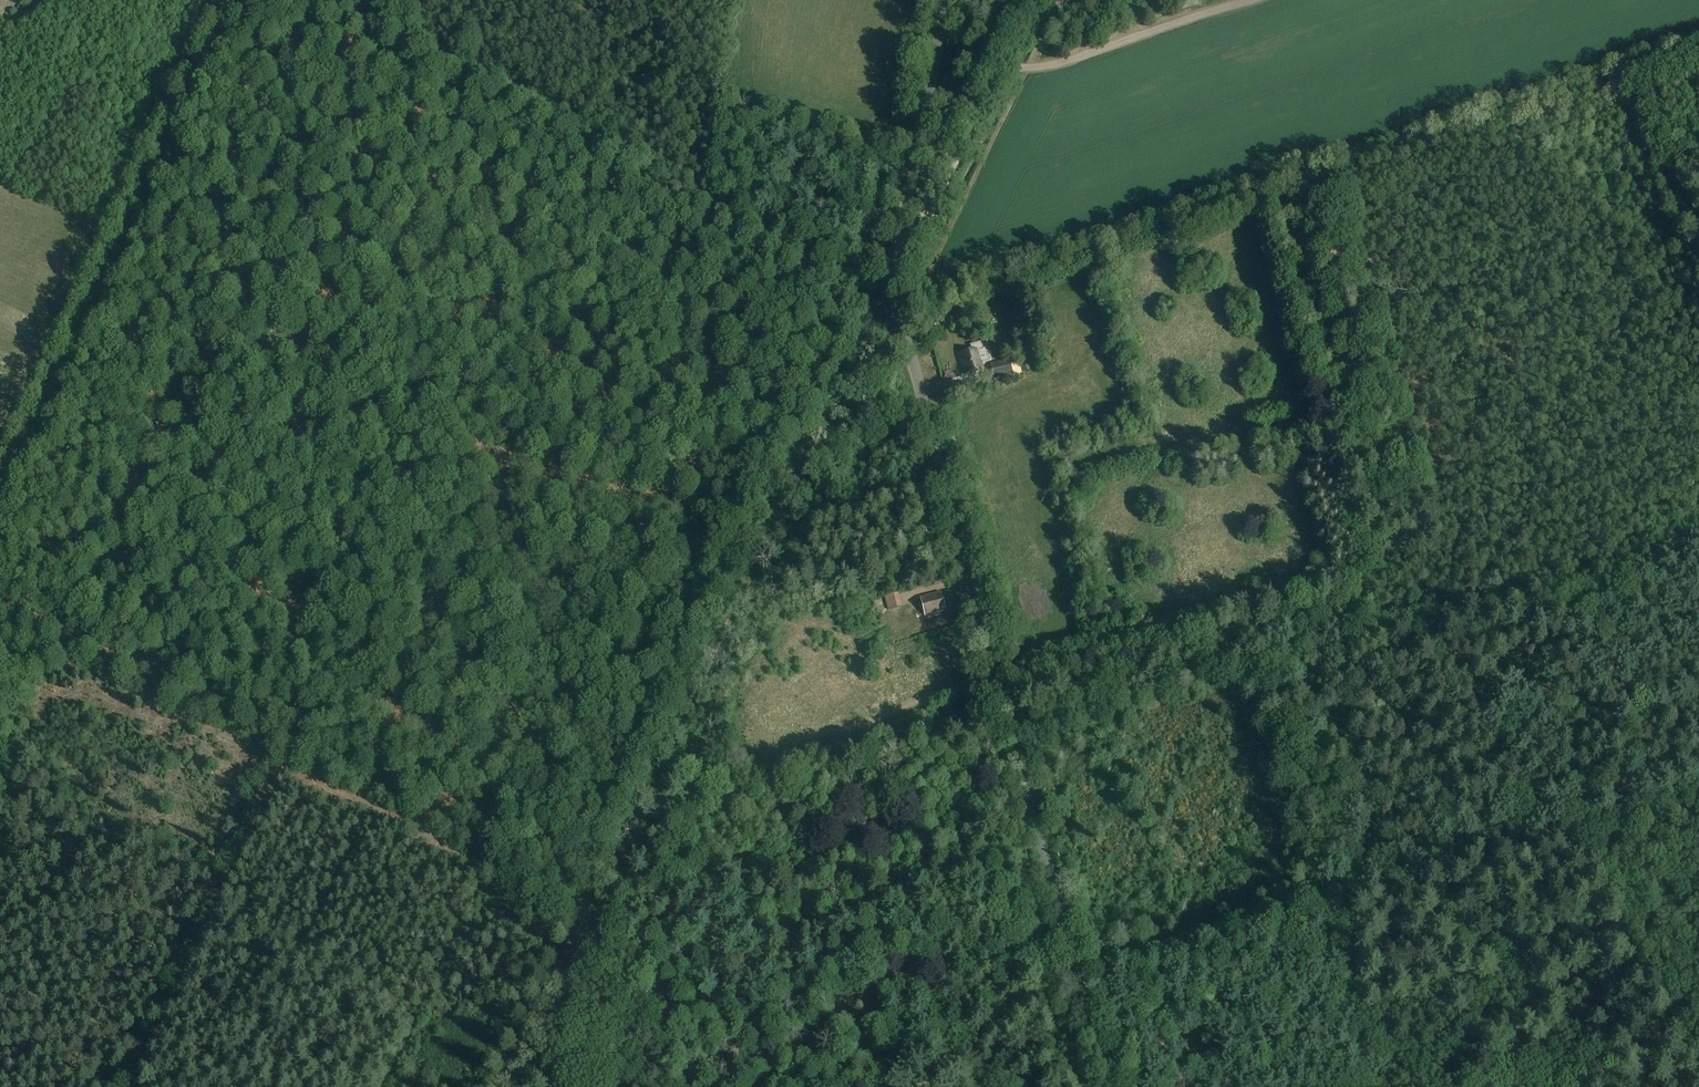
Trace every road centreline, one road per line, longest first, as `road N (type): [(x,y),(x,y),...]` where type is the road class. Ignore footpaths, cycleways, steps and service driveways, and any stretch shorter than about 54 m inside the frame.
road 1 (unclassified): [(1112,1086),(895,299),(895,258),(947,0)]
road 2 (track): [(899,314),(1614,78)]
road 3 (track): [(587,913),(878,304),(895,299)]
road 4 (track): [(359,16),(72,610)]
road 5 (track): [(233,0),(0,492)]
road 6 (track): [(923,210),(939,207),(1007,69),(1073,59),(1245,0)]
road 7 (track): [(1075,972),(1450,847)]
road 8 (track): [(359,16),(641,174)]
road 9 (track): [(51,653),(337,790)]
road 10 (track): [(587,913),(337,790)]
road 11 (track): [(641,174),(878,304)]
road 12 (track): [(1450,847),(1698,762)]
road 13 (track): [(1075,972),(918,1086)]
road 14 (track): [(501,1086),(587,913)]

